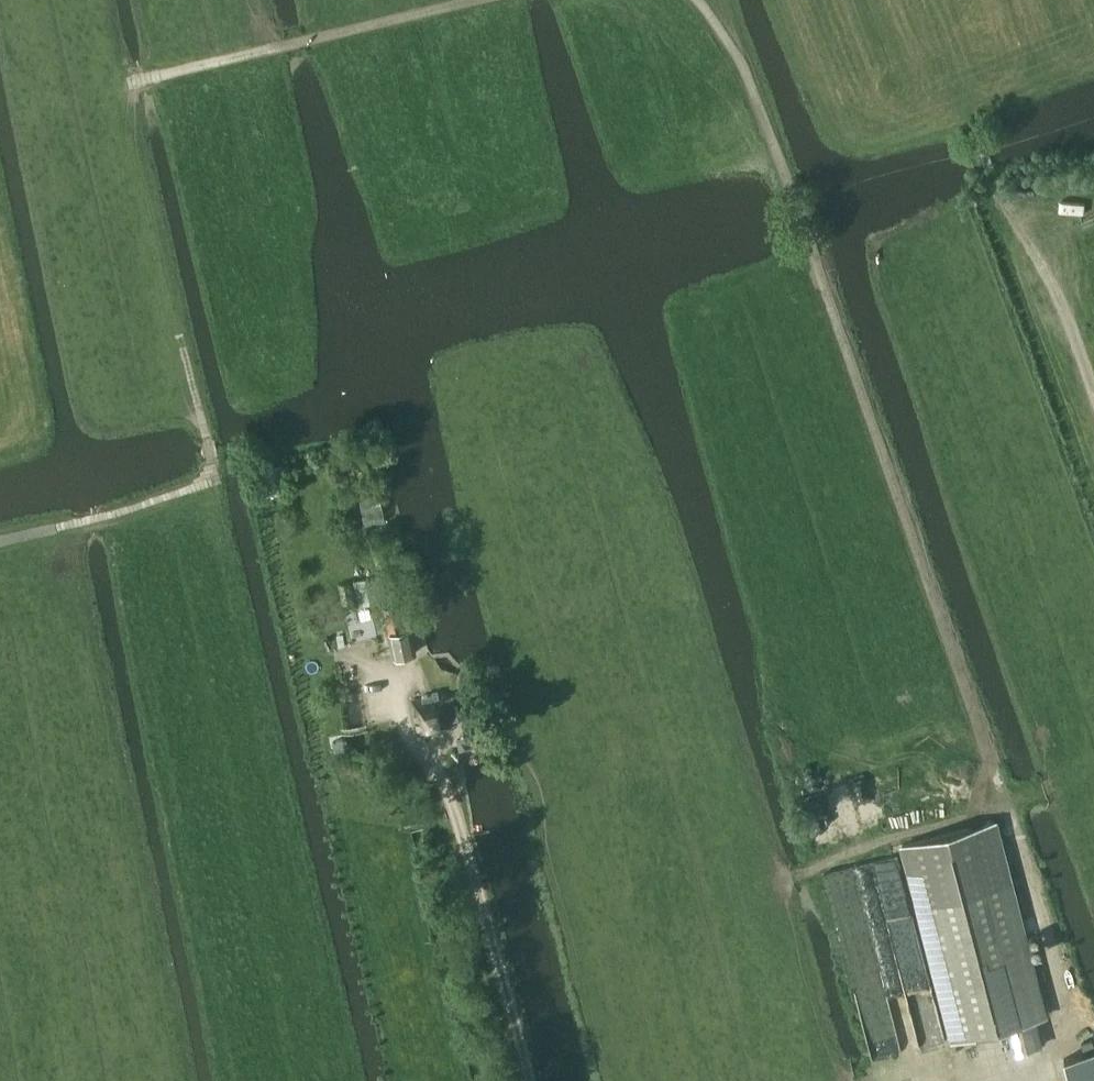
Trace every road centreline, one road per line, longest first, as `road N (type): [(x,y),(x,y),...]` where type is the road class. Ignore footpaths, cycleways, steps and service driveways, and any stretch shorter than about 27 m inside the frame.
road 1 (track): [(1035,1080),(1059,1049),(1064,989),(744,67),(696,0)]
road 2 (track): [(1093,399),(1054,291),(957,100),(929,14),(955,0)]
road 3 (track): [(487,0),(130,84)]
road 4 (track): [(957,100),(849,123),(800,0)]

